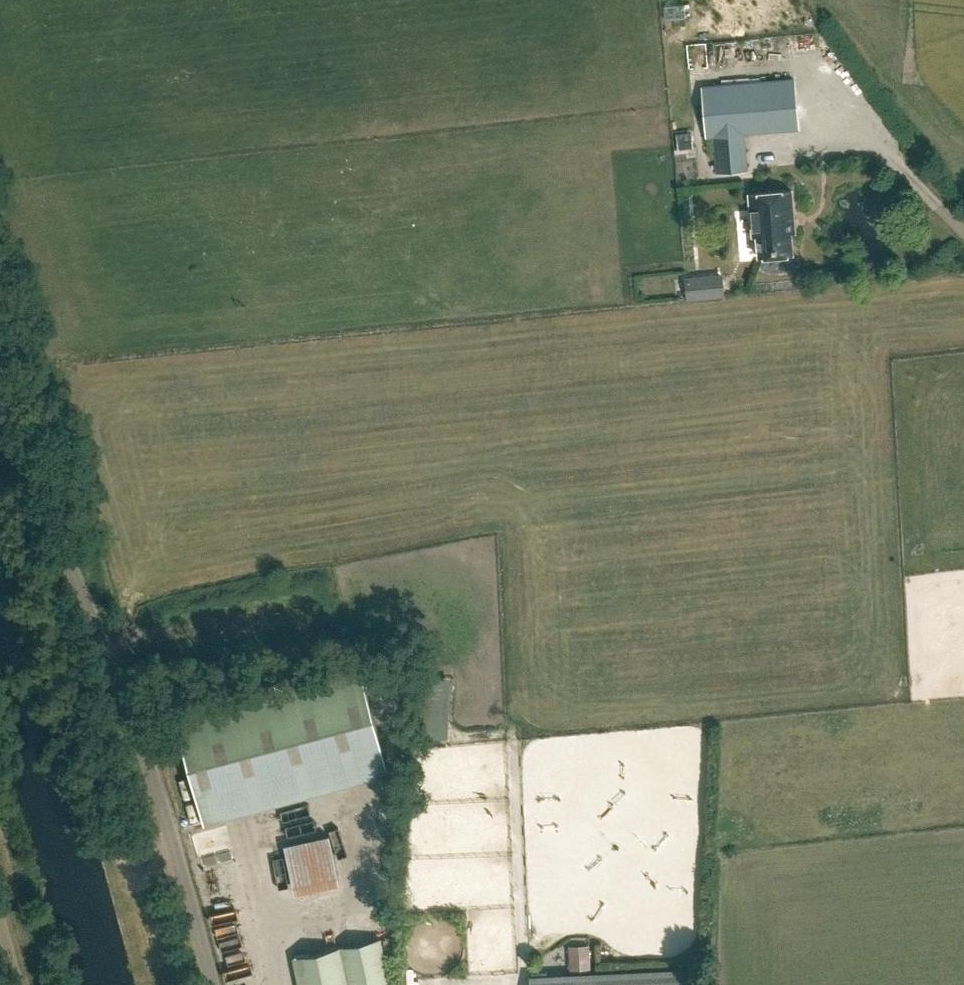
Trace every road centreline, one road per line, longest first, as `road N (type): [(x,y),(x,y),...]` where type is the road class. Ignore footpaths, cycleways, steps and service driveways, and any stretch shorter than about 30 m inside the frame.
road 1 (unclassified): [(213,984),(142,749),(0,396)]

